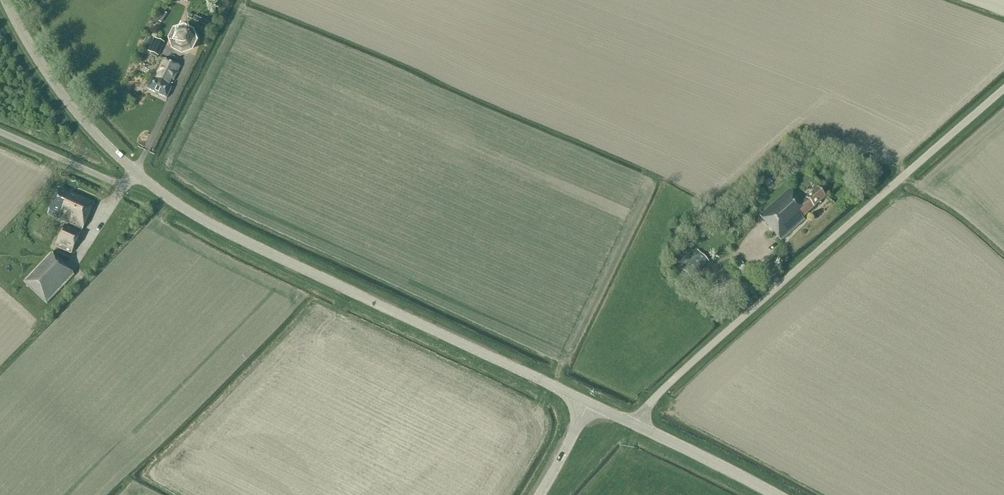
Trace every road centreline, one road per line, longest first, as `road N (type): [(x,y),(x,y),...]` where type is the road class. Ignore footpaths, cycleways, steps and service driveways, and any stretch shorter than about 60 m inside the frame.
road 1 (tertiary): [(588,404),(211,225),(140,175)]
road 2 (unclassified): [(637,426),(657,395),(1003,89)]
road 3 (tertiary): [(140,175),(65,98),(6,0)]
road 4 (unclassified): [(140,175),(123,186),(0,132)]
road 5 (tertiary): [(775,494),(637,426)]

